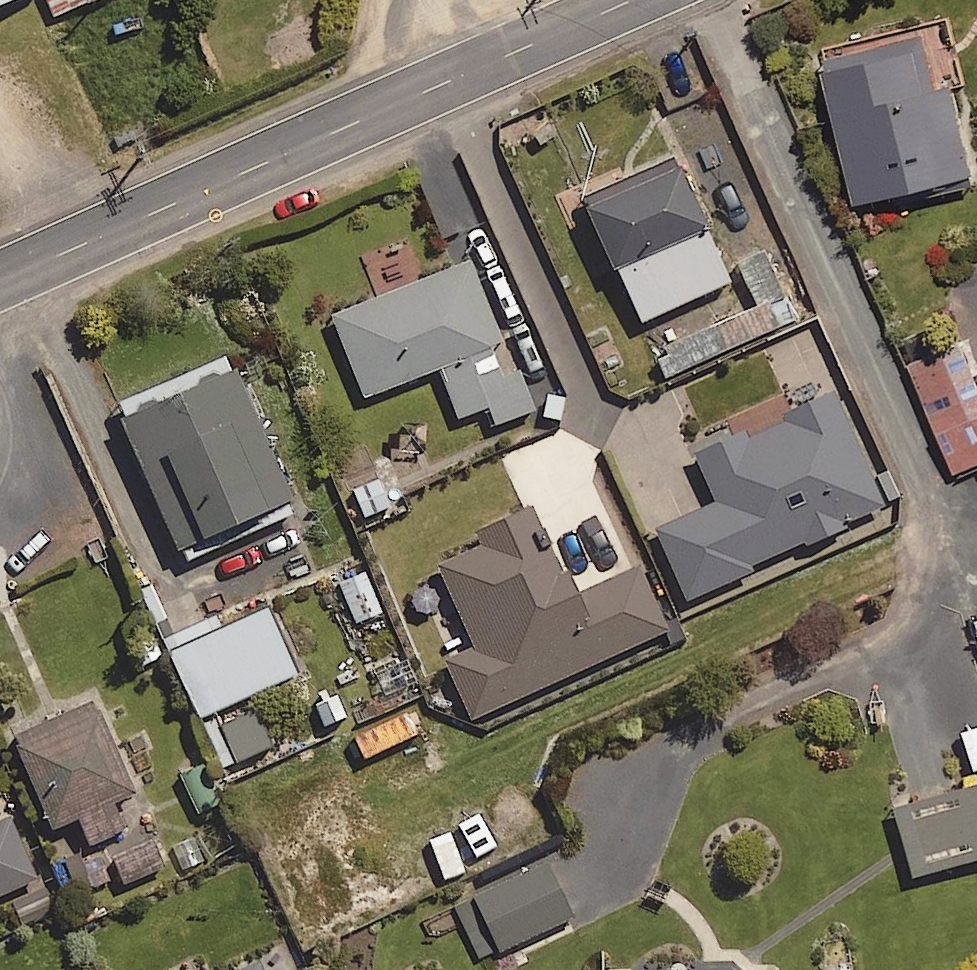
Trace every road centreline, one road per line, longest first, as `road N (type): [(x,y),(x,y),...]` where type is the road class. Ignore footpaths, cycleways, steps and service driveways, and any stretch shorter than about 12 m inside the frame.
road 1 (tertiary): [(0,280),(637,0)]

